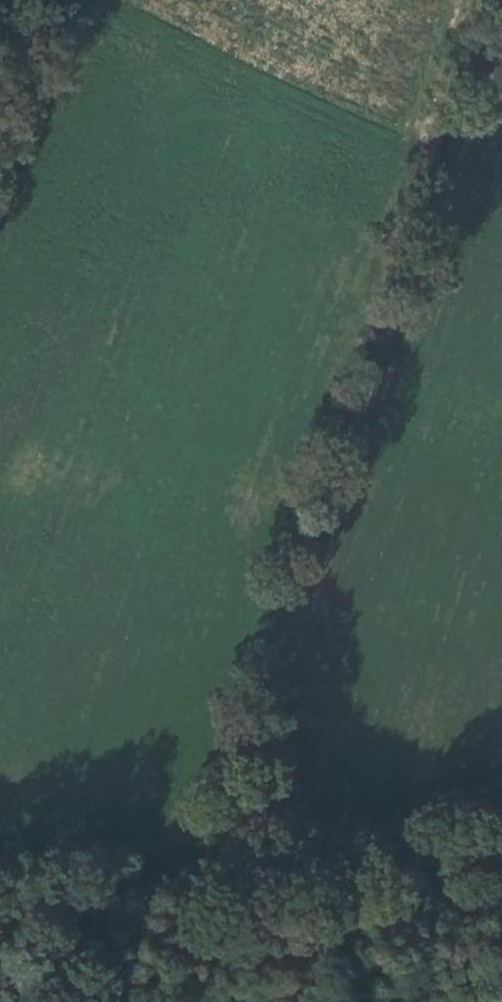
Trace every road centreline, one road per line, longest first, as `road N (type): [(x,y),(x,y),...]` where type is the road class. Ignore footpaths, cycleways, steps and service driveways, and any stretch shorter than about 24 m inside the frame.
road 1 (track): [(501,855),(441,855),(0,911)]

